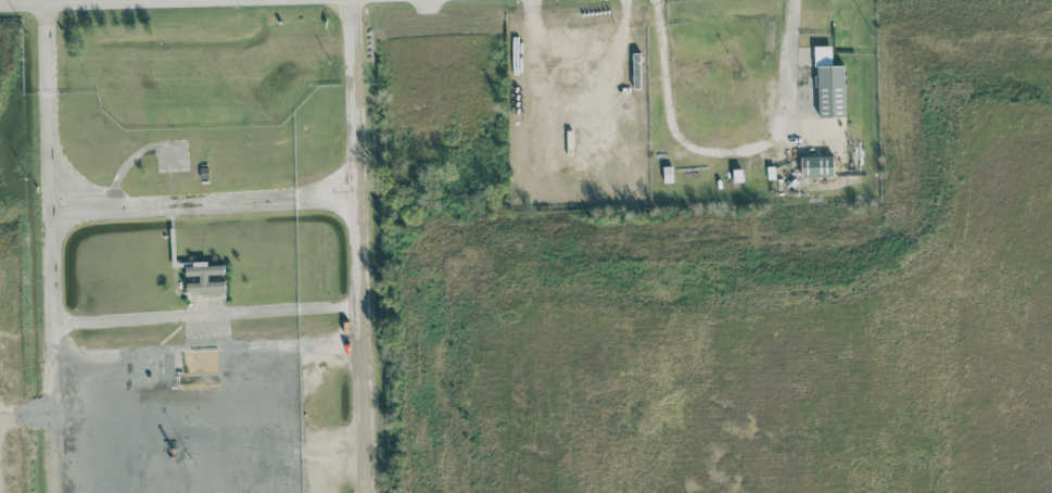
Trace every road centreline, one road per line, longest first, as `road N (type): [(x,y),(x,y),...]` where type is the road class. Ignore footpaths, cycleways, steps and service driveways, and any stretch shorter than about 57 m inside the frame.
road 1 (residential): [(355,0),(376,492)]

